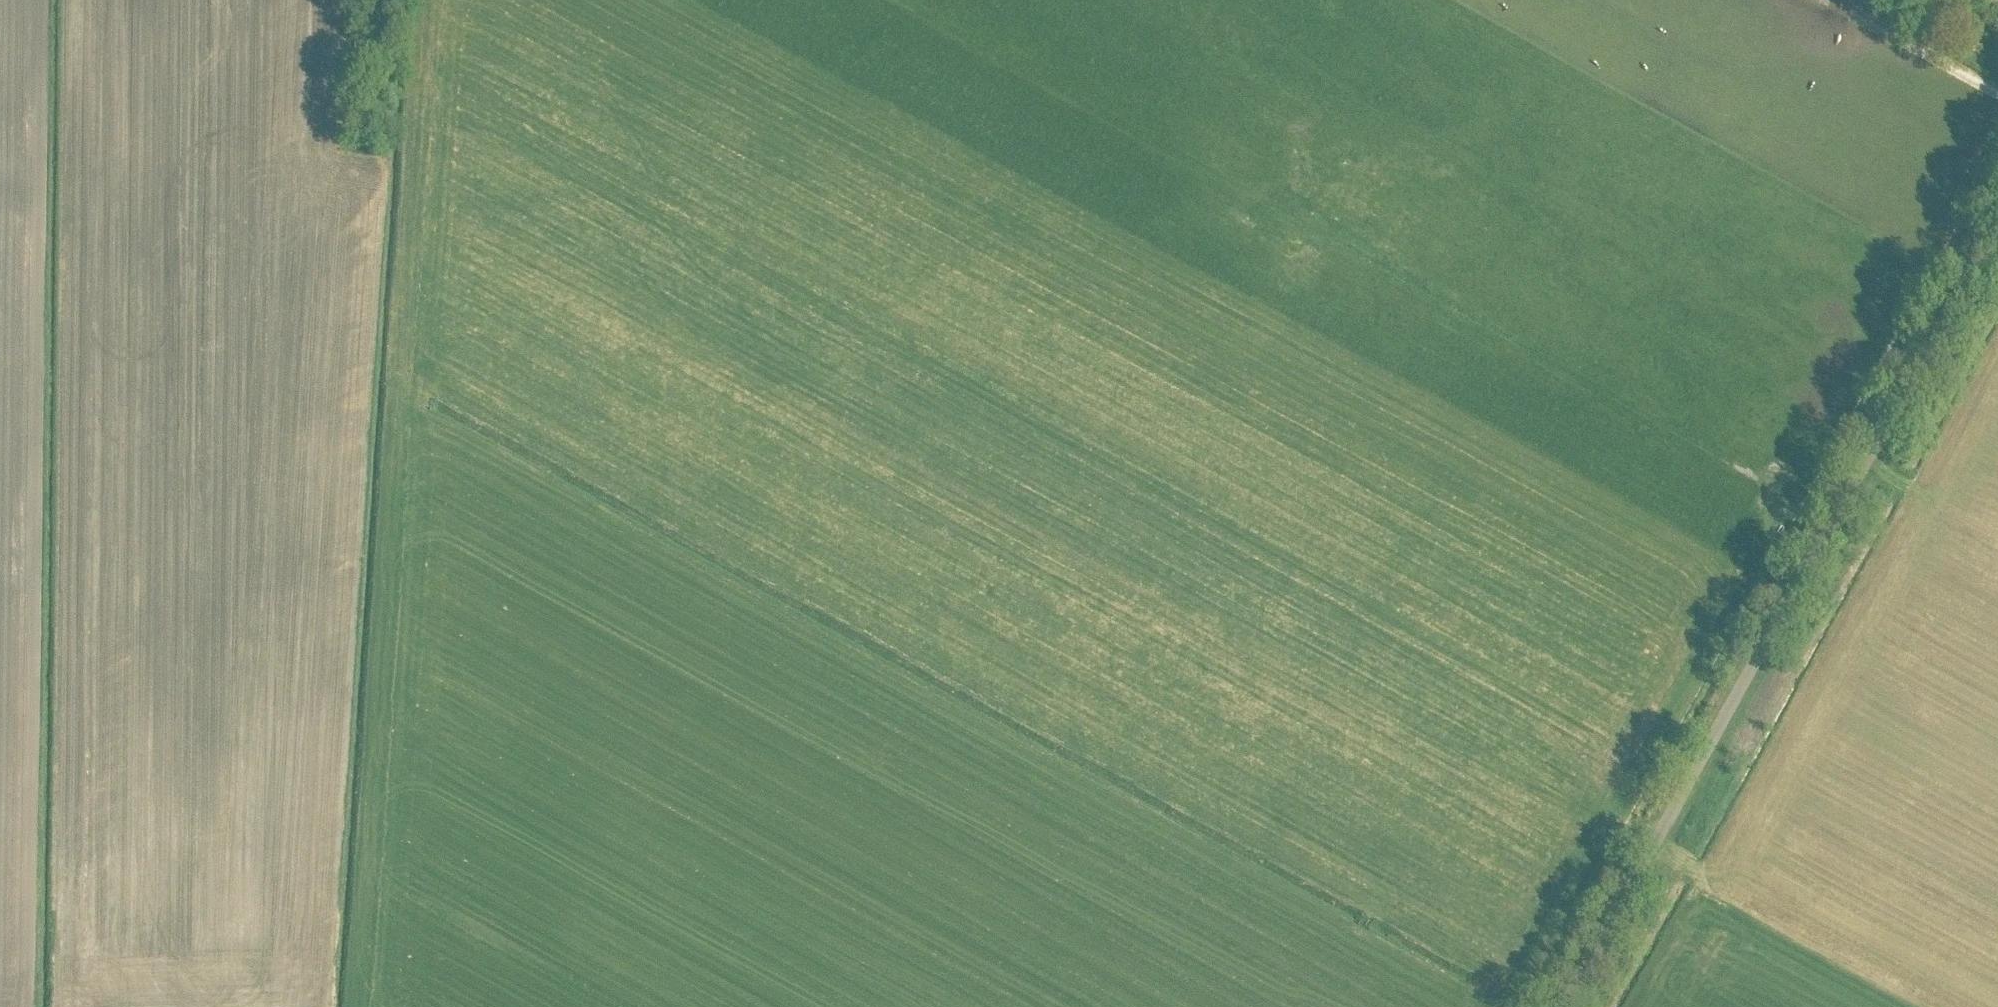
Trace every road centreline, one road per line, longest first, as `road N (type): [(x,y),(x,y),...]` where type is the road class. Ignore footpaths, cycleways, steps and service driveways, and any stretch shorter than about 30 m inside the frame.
road 1 (unclassified): [(1560,1006),(1997,219)]

